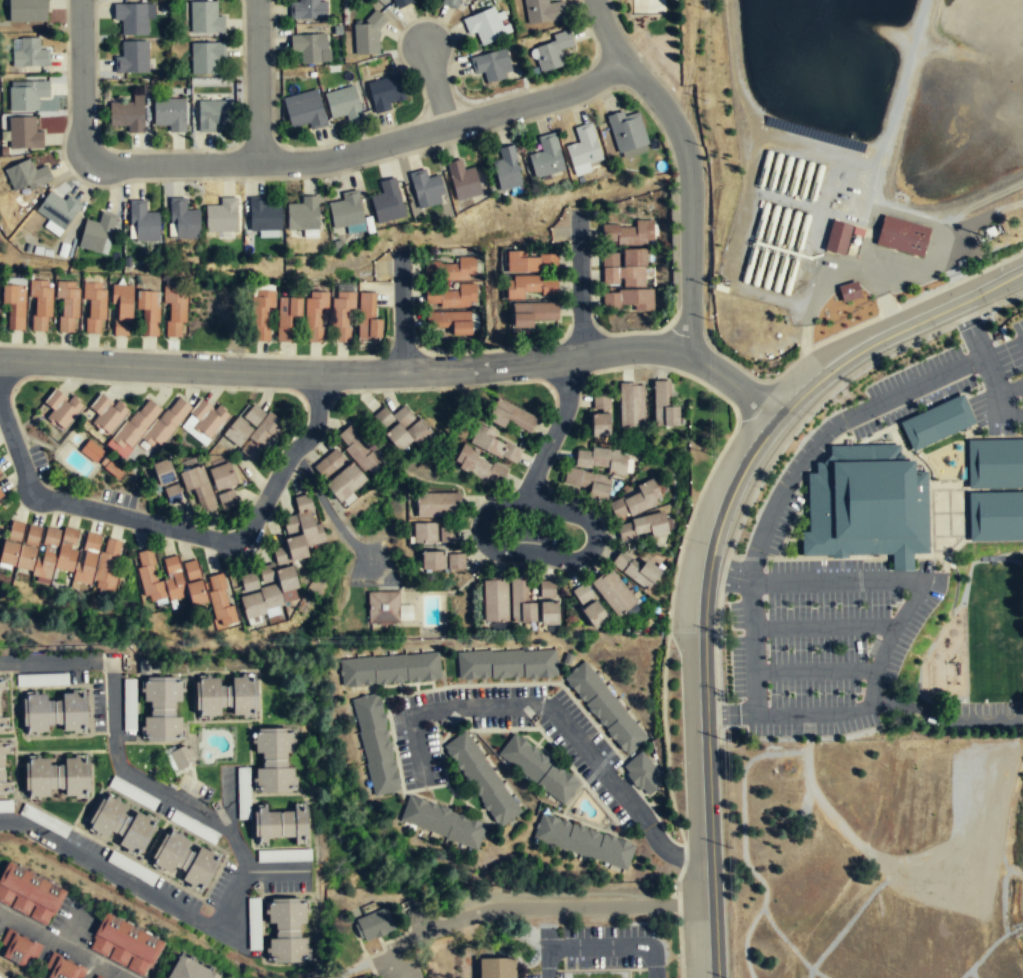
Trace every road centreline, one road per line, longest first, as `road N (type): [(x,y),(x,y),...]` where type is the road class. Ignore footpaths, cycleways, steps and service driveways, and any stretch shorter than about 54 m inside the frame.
road 1 (residential): [(0,360),(403,374),(644,349),(702,363),(778,421)]
road 2 (residential): [(626,64),(554,98),(344,156),(104,165),(83,145),(81,0)]
road 3 (residential): [(778,421),(726,505),(707,588),(718,977)]
road 4 (residential): [(0,402),(33,493),(234,543),(312,430),(322,374)]
road 5 (residential): [(682,354),(690,301),(687,151),(626,64)]
road 6 (residential): [(1022,273),(860,351),(778,421)]
road 7 (residential): [(536,503),(490,507),(479,527),(483,540),(555,558),(591,551),(593,532),(580,517),(536,503)]
road 8 (track): [(924,0),(865,203)]
road 9 (residential): [(255,0),(256,161)]
road 10 (residential): [(578,357),(563,416),(522,500)]
road 11 (residential): [(578,214),(578,357)]

